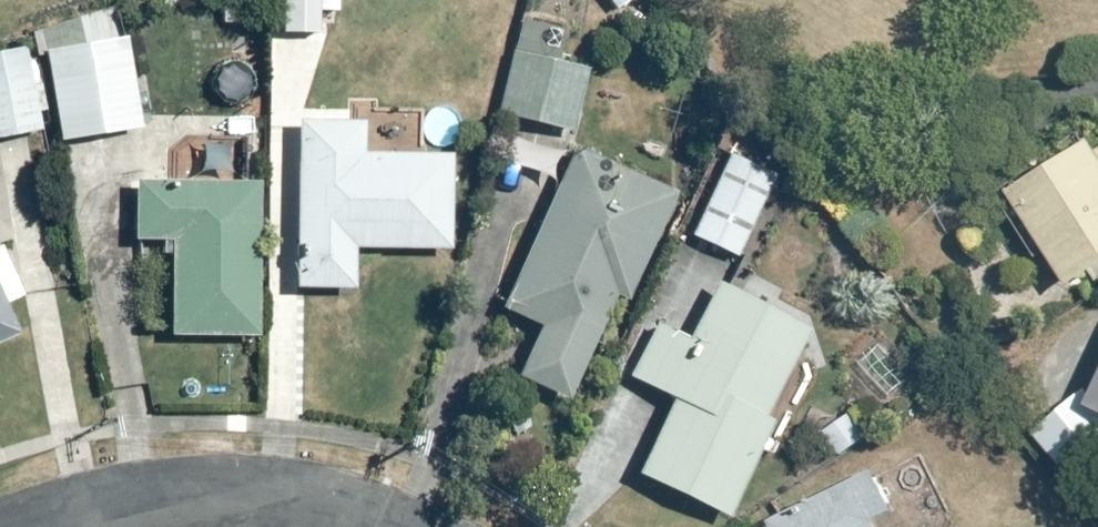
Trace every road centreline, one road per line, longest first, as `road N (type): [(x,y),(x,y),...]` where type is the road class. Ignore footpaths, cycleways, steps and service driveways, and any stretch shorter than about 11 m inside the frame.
road 1 (residential): [(34,526),(176,495),(258,500),(341,526)]

